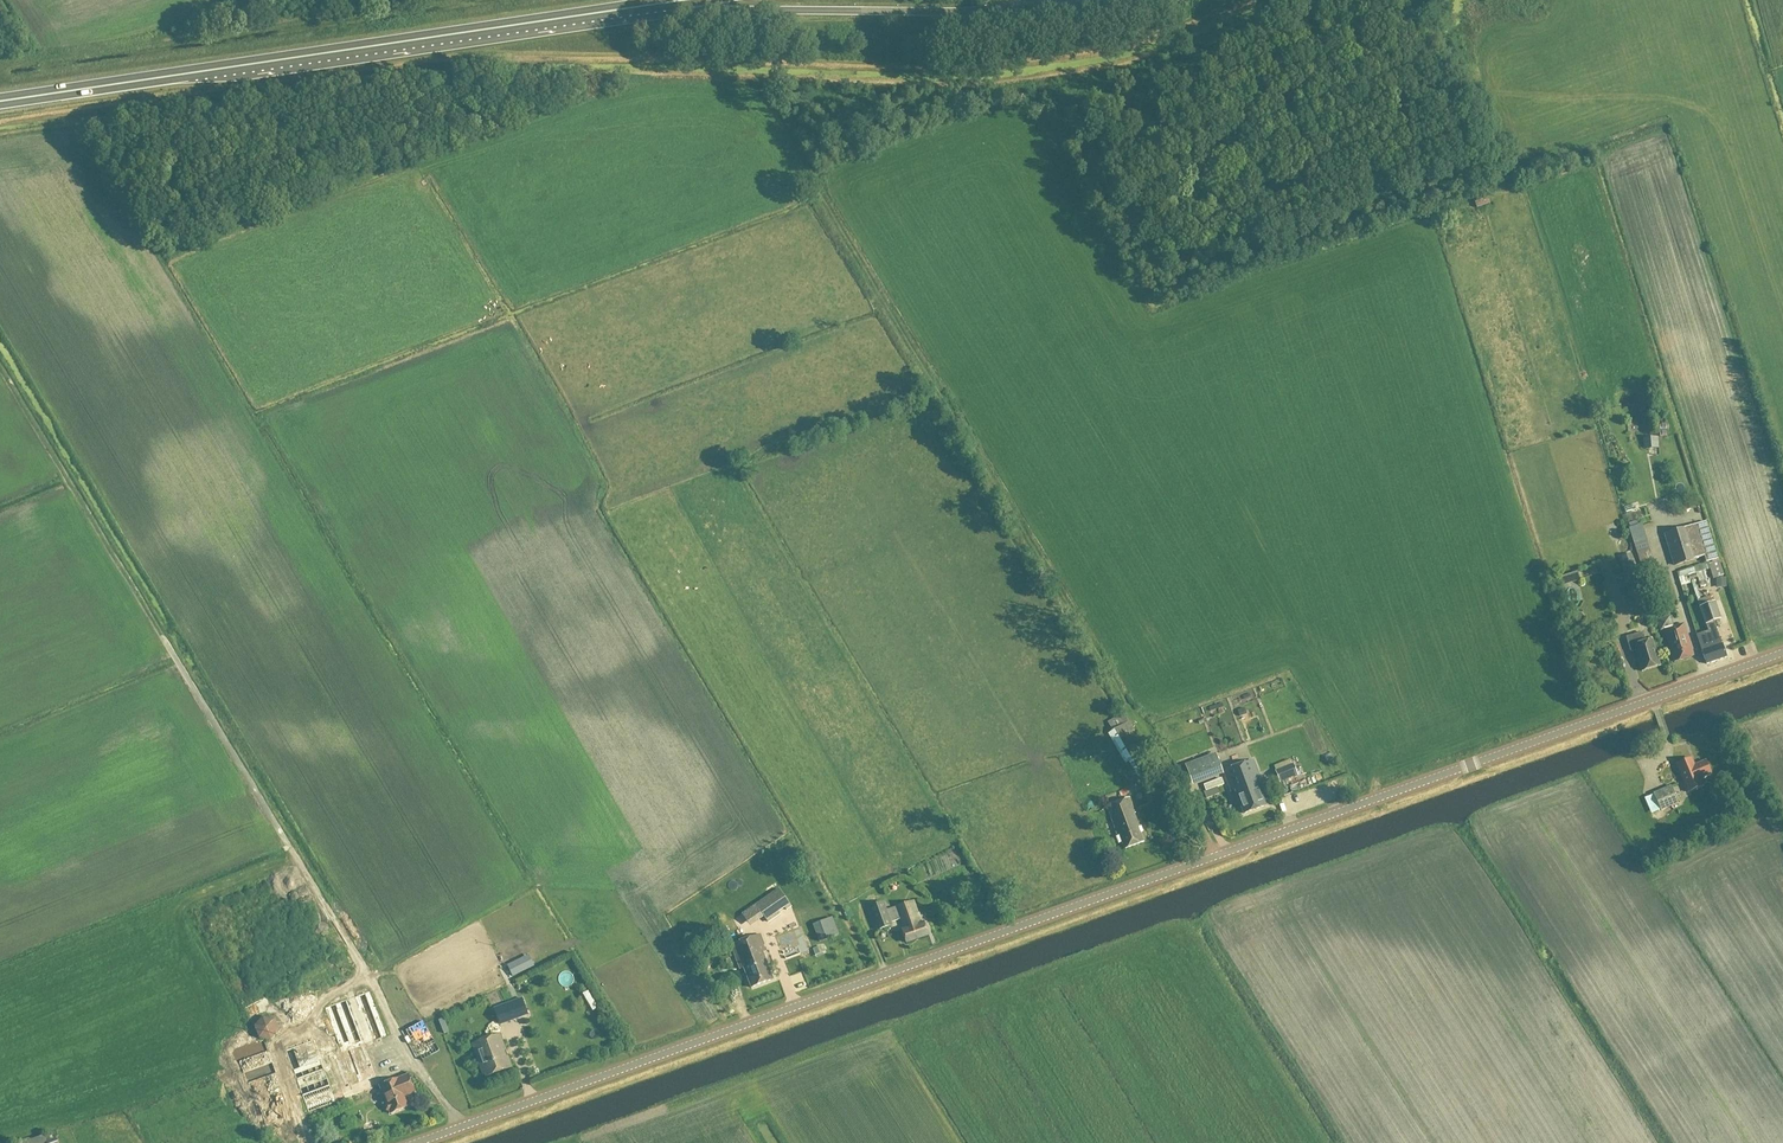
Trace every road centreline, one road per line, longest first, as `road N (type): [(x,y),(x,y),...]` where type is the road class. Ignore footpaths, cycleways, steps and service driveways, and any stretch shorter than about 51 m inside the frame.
road 1 (unclassified): [(424,1142),(1782,655)]
road 2 (track): [(1216,859),(818,202)]
road 3 (track): [(357,957),(0,367)]
road 4 (trunk): [(0,102),(643,8)]
road 5 (trunk): [(643,8),(956,14)]

